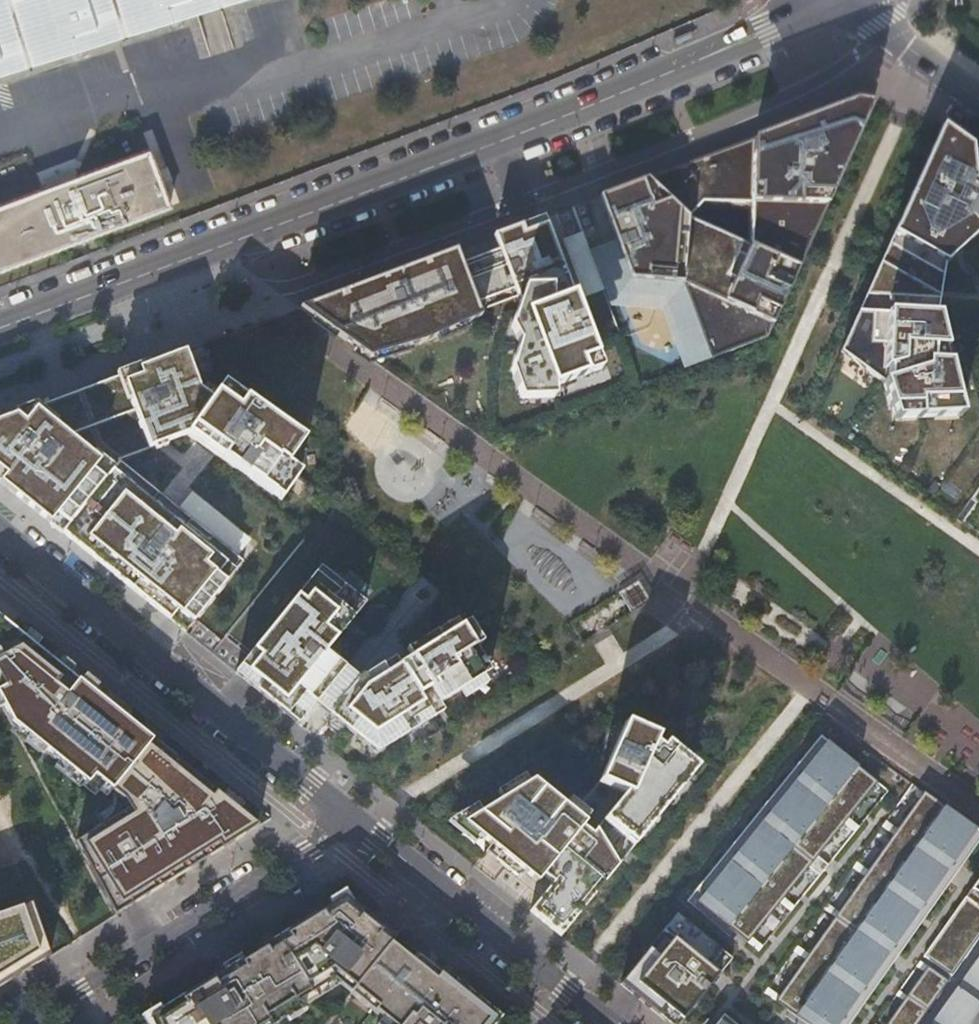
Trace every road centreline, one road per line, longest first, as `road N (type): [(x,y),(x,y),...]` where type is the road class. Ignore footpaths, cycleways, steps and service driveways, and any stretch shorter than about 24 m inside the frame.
road 1 (secondary): [(0,327),(600,102),(832,0)]
road 2 (unclassified): [(0,533),(354,819)]
road 3 (residential): [(21,1023),(354,819)]
road 4 (residential): [(354,819),(607,1023)]
road 5 (residential): [(863,0),(898,44),(978,104)]

